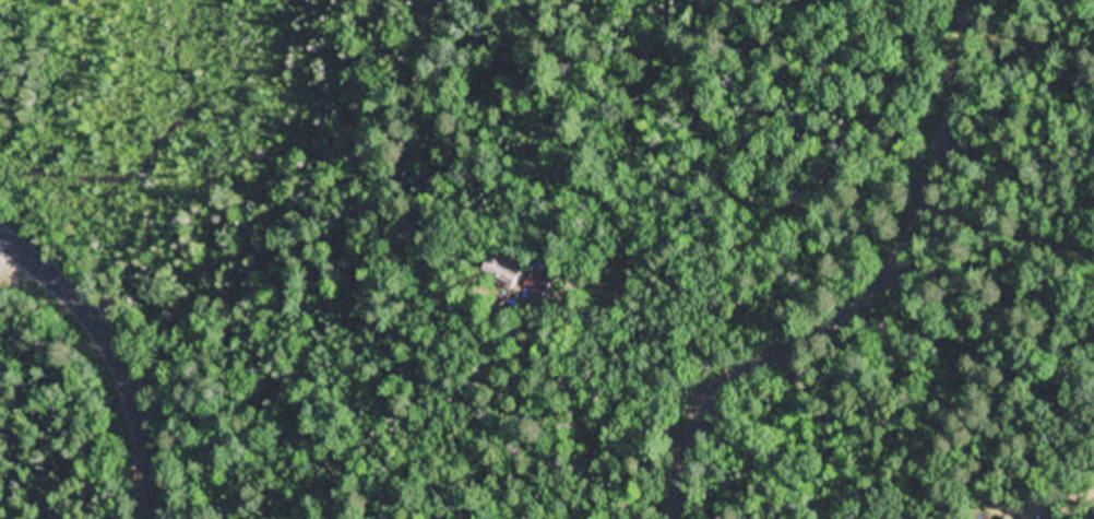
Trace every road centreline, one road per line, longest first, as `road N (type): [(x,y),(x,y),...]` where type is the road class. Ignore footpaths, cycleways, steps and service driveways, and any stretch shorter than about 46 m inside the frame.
road 1 (residential): [(676,518),(700,417),(725,384),(848,311),(891,272),(944,167),(983,0)]
road 2 (residential): [(164,518),(131,363),(97,308),(0,226)]

